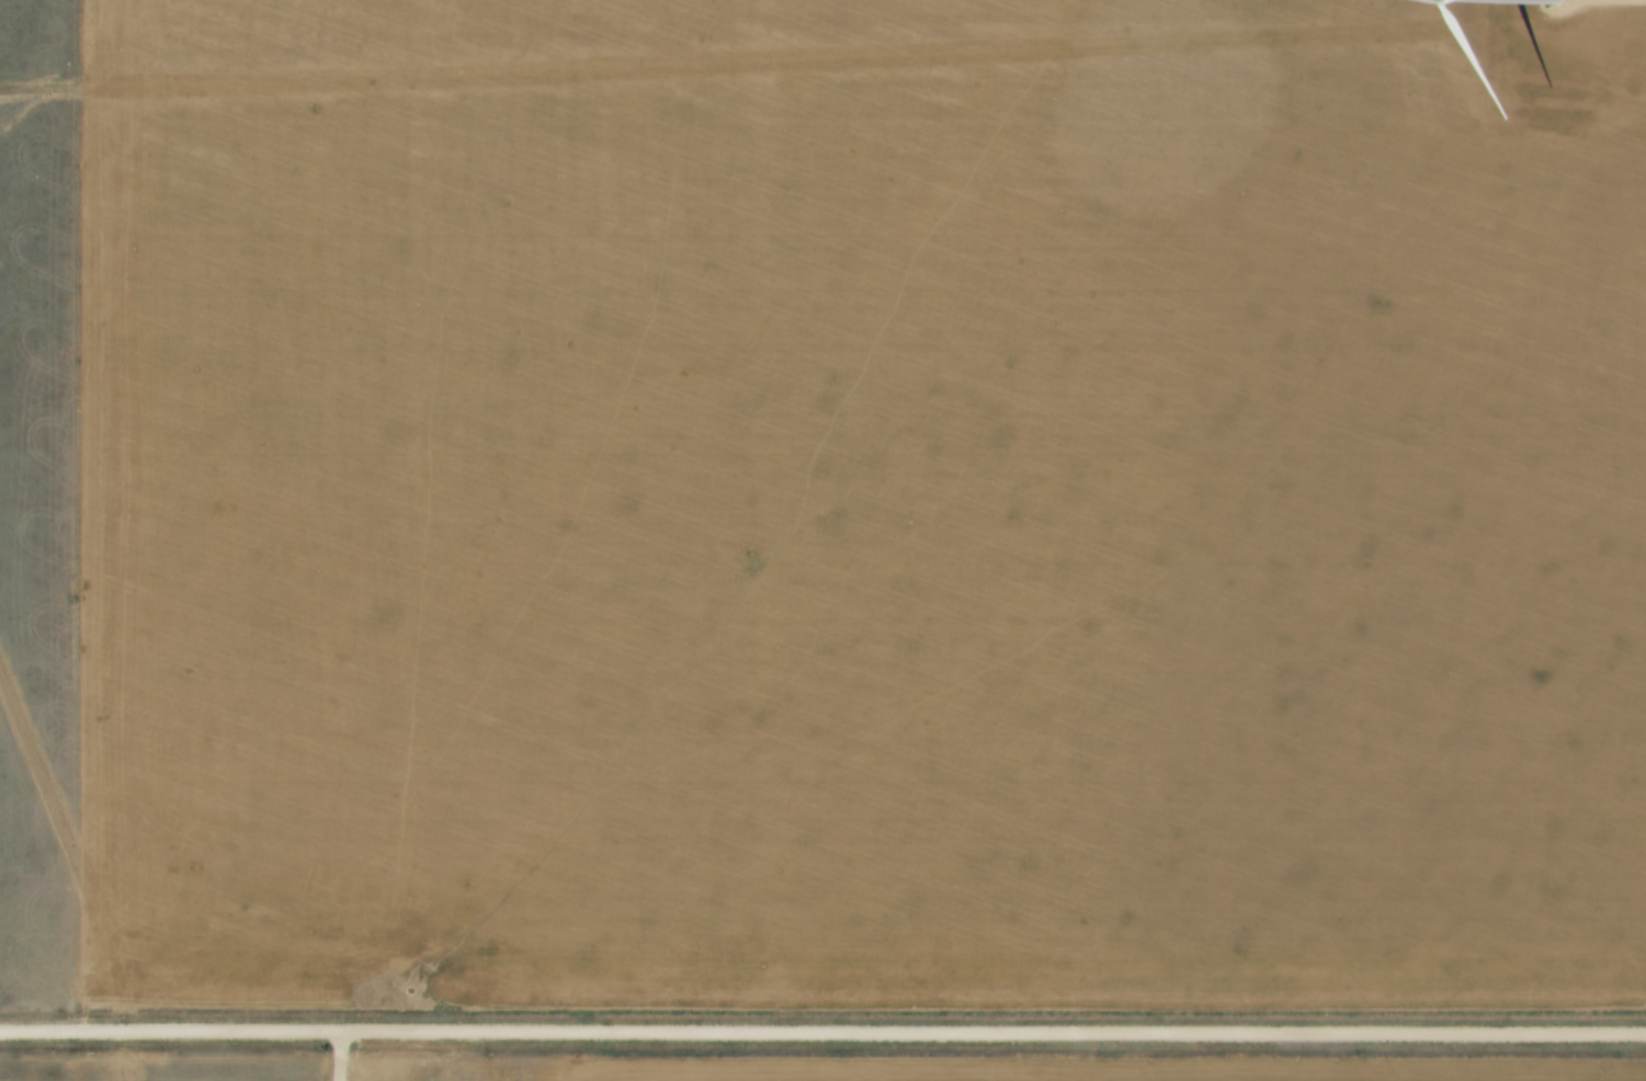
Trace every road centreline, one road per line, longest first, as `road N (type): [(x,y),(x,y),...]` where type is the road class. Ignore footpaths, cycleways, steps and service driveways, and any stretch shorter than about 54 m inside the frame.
road 1 (residential): [(1645,1032),(0,1031)]

